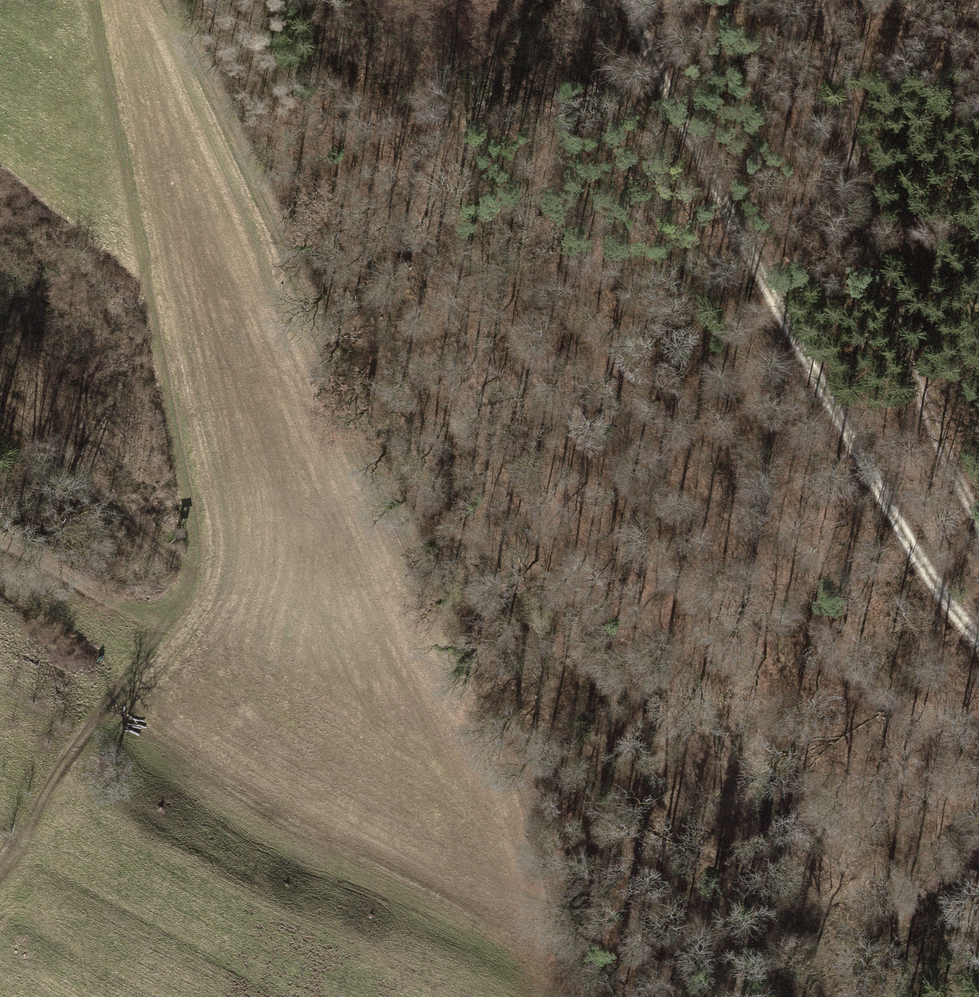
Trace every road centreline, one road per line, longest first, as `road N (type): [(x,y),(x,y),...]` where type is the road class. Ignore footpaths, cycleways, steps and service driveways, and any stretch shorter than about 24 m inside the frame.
road 1 (track): [(563,996),(523,772),(185,0)]
road 2 (track): [(0,842),(47,752),(160,597),(194,526),(93,0)]
road 3 (track): [(628,0),(905,541),(978,636)]
road 4 (track): [(978,502),(911,378),(877,255),(831,0)]
road 5 (track): [(160,597),(0,513)]

